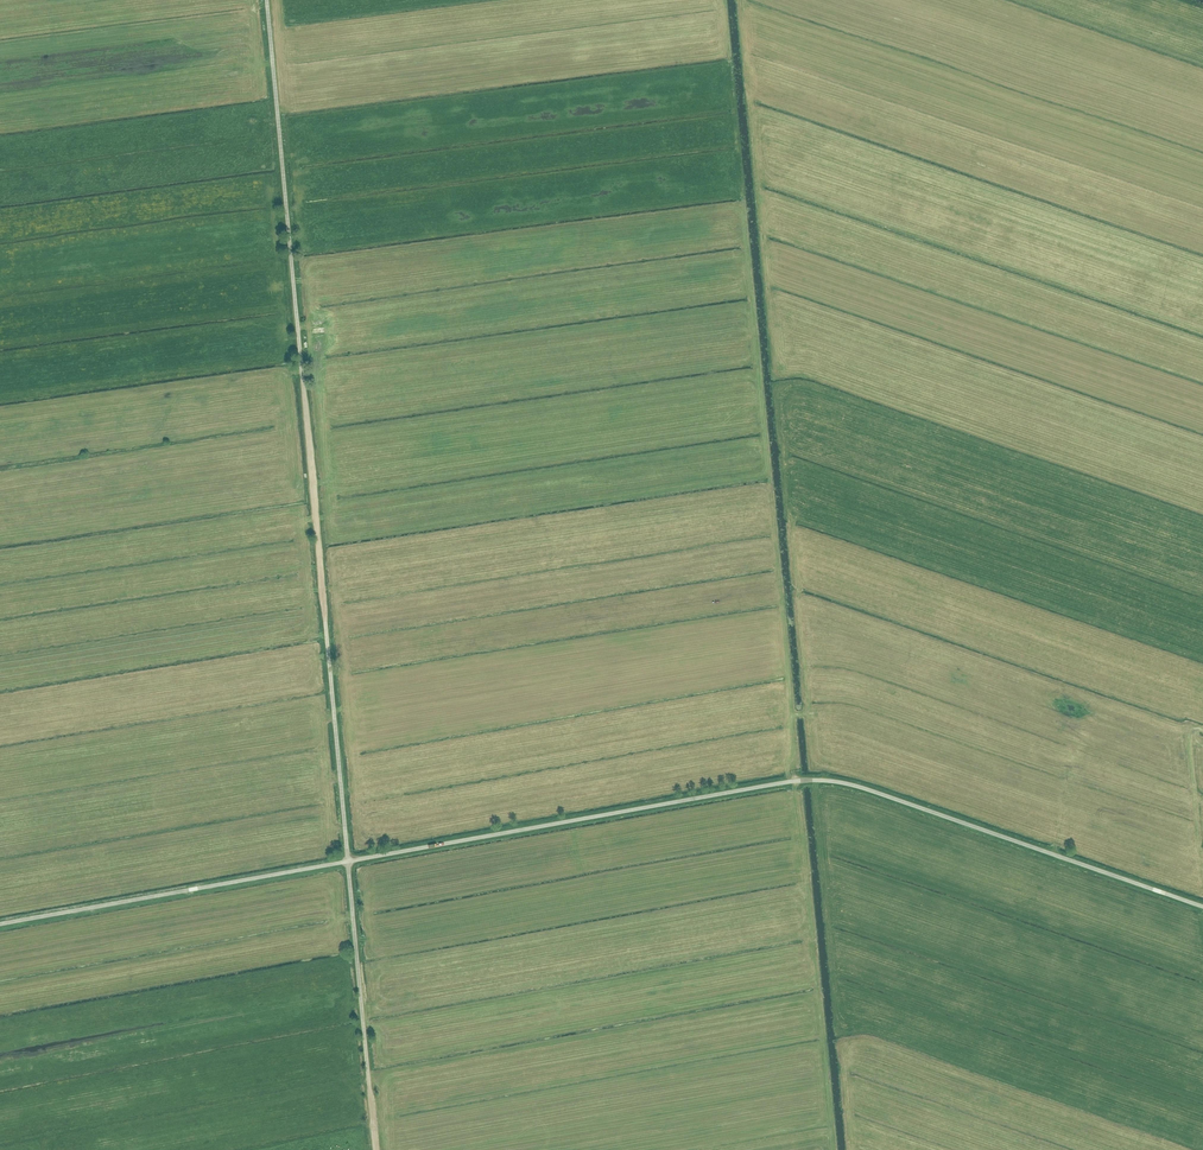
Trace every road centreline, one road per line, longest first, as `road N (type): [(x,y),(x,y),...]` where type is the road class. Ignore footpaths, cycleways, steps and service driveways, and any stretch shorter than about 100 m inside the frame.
road 1 (unclassified): [(1202,907),(821,780),(348,861)]
road 2 (unclassified): [(267,0),(302,380)]
road 3 (track): [(798,780),(836,1149)]
road 4 (unclassified): [(0,924),(348,861)]
road 5 (track): [(302,380),(325,622)]
road 6 (unclassified): [(348,861),(325,622)]
road 7 (unclassified): [(368,1073),(348,861)]

